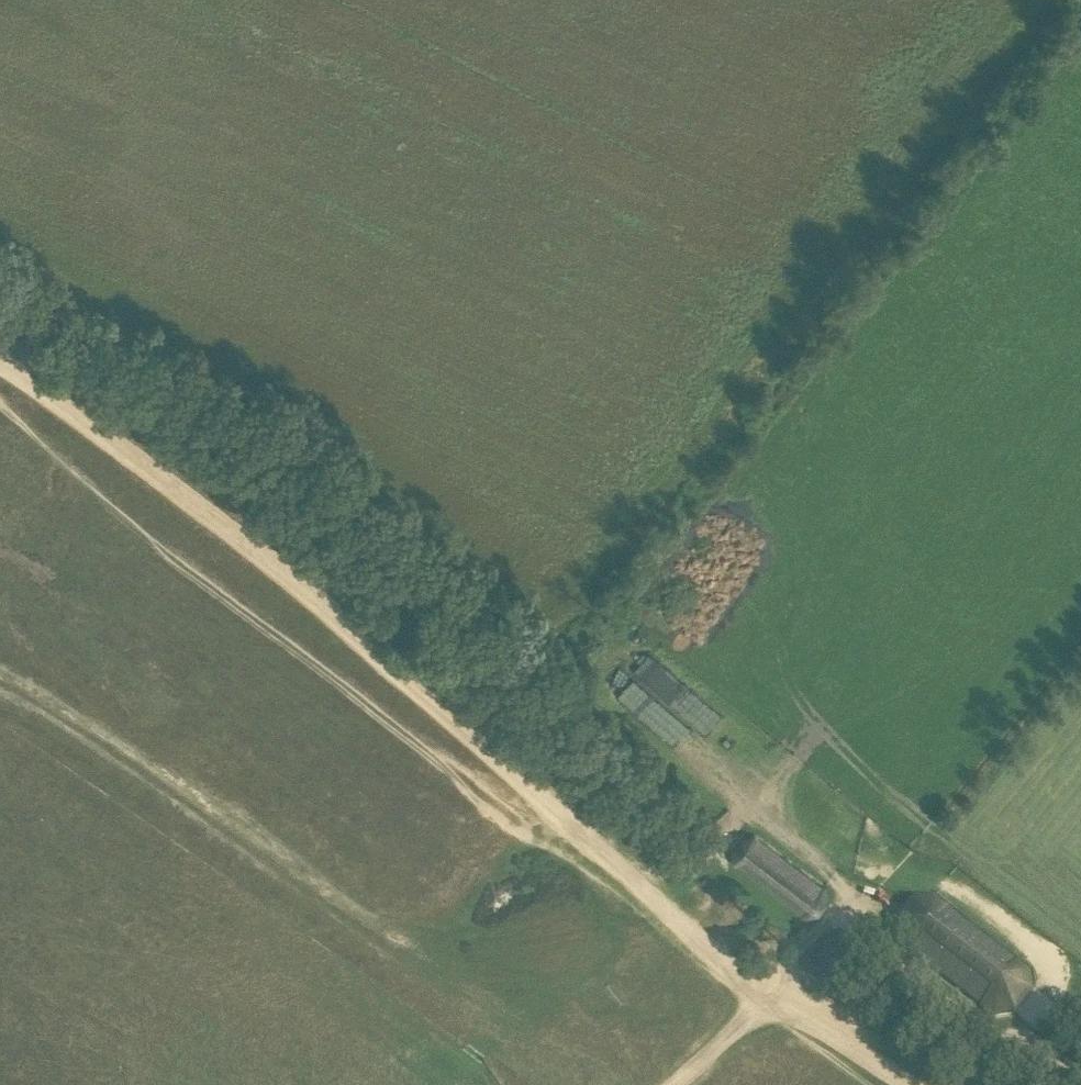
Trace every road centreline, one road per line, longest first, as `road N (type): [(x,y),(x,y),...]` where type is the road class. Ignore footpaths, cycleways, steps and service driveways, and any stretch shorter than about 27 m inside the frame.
road 1 (track): [(0,360),(353,627),(522,784),(764,987)]
road 2 (track): [(764,987),(918,1084)]
road 3 (track): [(674,1084),(750,1017),(764,987)]

